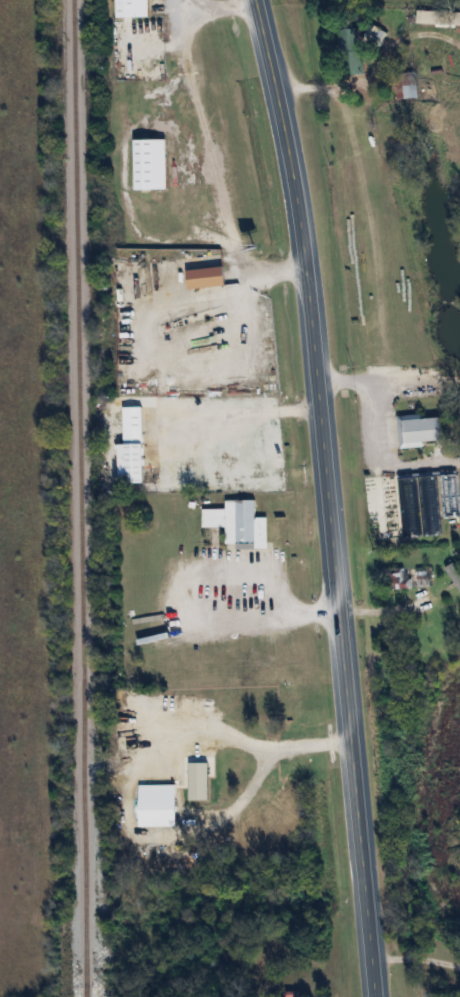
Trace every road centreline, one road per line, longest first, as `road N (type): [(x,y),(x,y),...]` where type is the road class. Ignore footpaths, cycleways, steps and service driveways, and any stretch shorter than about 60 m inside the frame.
road 1 (primary): [(375,996),(305,260),(255,0)]

